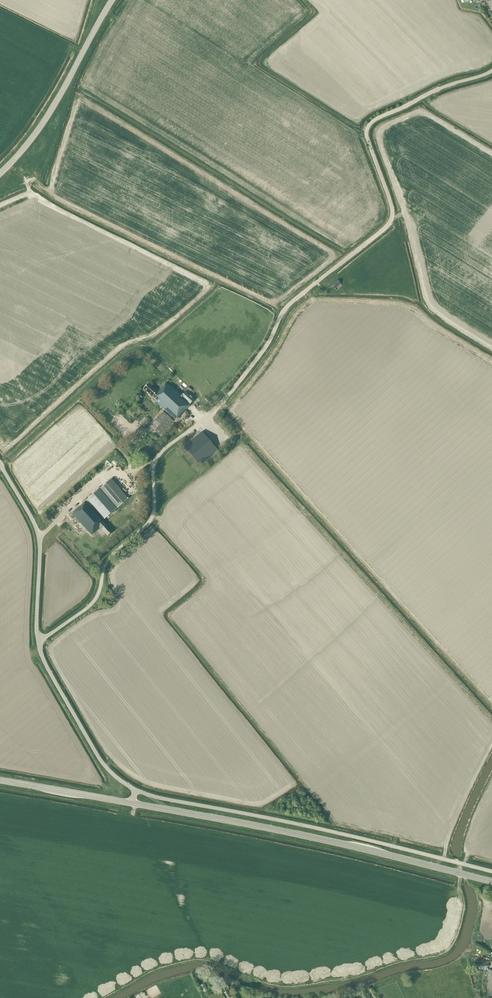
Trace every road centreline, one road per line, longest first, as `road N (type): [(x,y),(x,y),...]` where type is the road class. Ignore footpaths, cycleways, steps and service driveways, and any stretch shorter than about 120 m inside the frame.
road 1 (unclassified): [(38,643),(92,603),(109,558),(152,519),(160,452),(231,391),(291,303),(388,224),(392,208),(370,125),(491,70)]
road 2 (primary): [(491,882),(132,803)]
road 3 (unclassified): [(491,872),(136,790)]
road 4 (track): [(2,466),(131,351),(152,352),(175,377)]
road 5 (tertiary): [(0,174),(49,114),(112,0)]
road 6 (unclassified): [(38,643),(40,540),(0,463)]
road 7 (unclassified): [(136,790),(99,758),(38,643)]
road 8 (primary): [(132,803),(0,781)]

